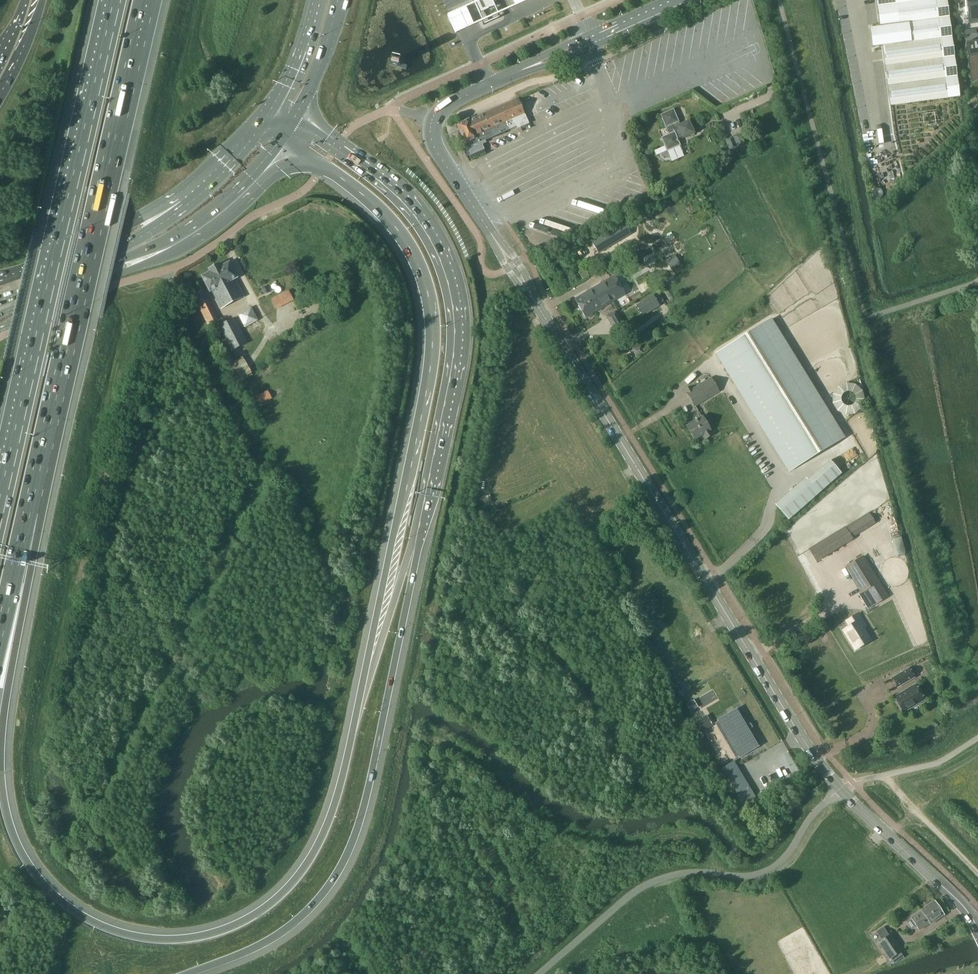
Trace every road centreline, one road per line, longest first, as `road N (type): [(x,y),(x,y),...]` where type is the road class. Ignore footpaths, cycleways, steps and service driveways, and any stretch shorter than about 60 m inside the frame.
road 1 (motorway): [(324,165),(404,238),(430,300),(432,356),(336,803),(303,871),(231,927),(175,940),(120,933),(55,896),(18,846),(5,803),(2,742),(42,517),(43,458)]
road 2 (motorway): [(186,973),(281,933),(324,891),(354,839),(456,367),(456,302),(438,245),(417,208),(338,145)]
road 3 (tertiary): [(977,928),(821,764),(539,307)]
road 4 (motorway): [(114,0),(0,497)]
road 5 (motorway): [(43,458),(149,0)]
road 6 (unclassified): [(0,337),(188,261),(300,193),(324,165)]
road 7 (track): [(78,585),(118,436),(173,297),(167,270)]
road 8 (track): [(716,874),(701,840),(583,838),(498,781)]
road 9 (primary): [(182,201),(174,216),(118,249),(0,300)]
road 10 (primary): [(0,327),(157,262),(179,242)]
road 11 (primary): [(182,201),(0,277)]
road 12 (primary): [(0,314),(179,242)]
road 13 (motorway): [(0,646),(43,458)]
road 14 (primary): [(179,242),(256,181),(282,136)]
road 15 (primary): [(270,112),(231,161),(182,201)]
road 16 (secondary): [(295,117),(338,0)]
road 17 (secondary): [(314,0),(295,68),(270,112)]
road 18 (tertiary): [(486,226),(438,146),(435,119)]

